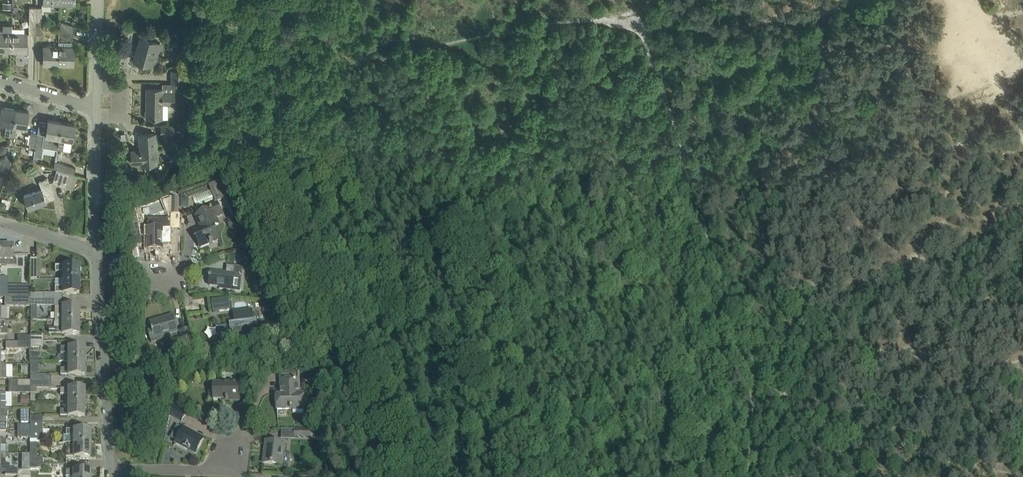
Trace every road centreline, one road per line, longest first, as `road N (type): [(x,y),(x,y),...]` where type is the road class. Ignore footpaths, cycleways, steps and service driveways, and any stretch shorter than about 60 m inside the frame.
road 1 (unclassified): [(408,476),(226,98),(218,6)]
road 2 (residential): [(111,471),(98,266)]
road 3 (residential): [(97,252),(97,106)]
road 4 (residential): [(231,472),(111,471)]

